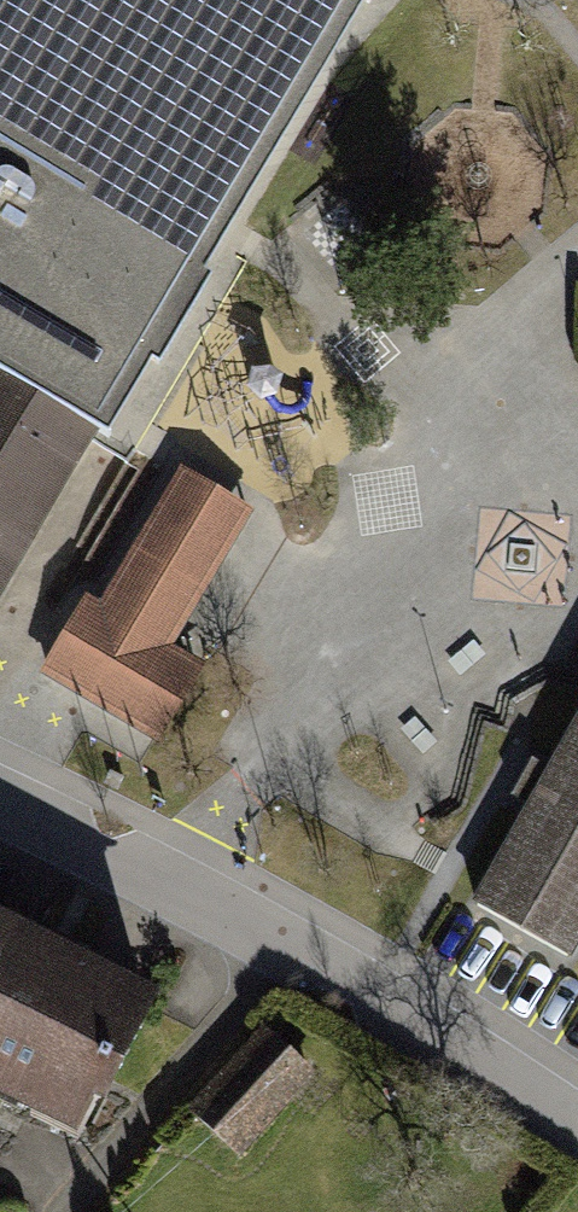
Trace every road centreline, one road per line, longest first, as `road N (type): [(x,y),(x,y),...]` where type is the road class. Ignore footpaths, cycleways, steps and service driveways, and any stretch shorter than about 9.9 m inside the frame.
road 1 (residential): [(0,802),(282,941),(577,1127)]

